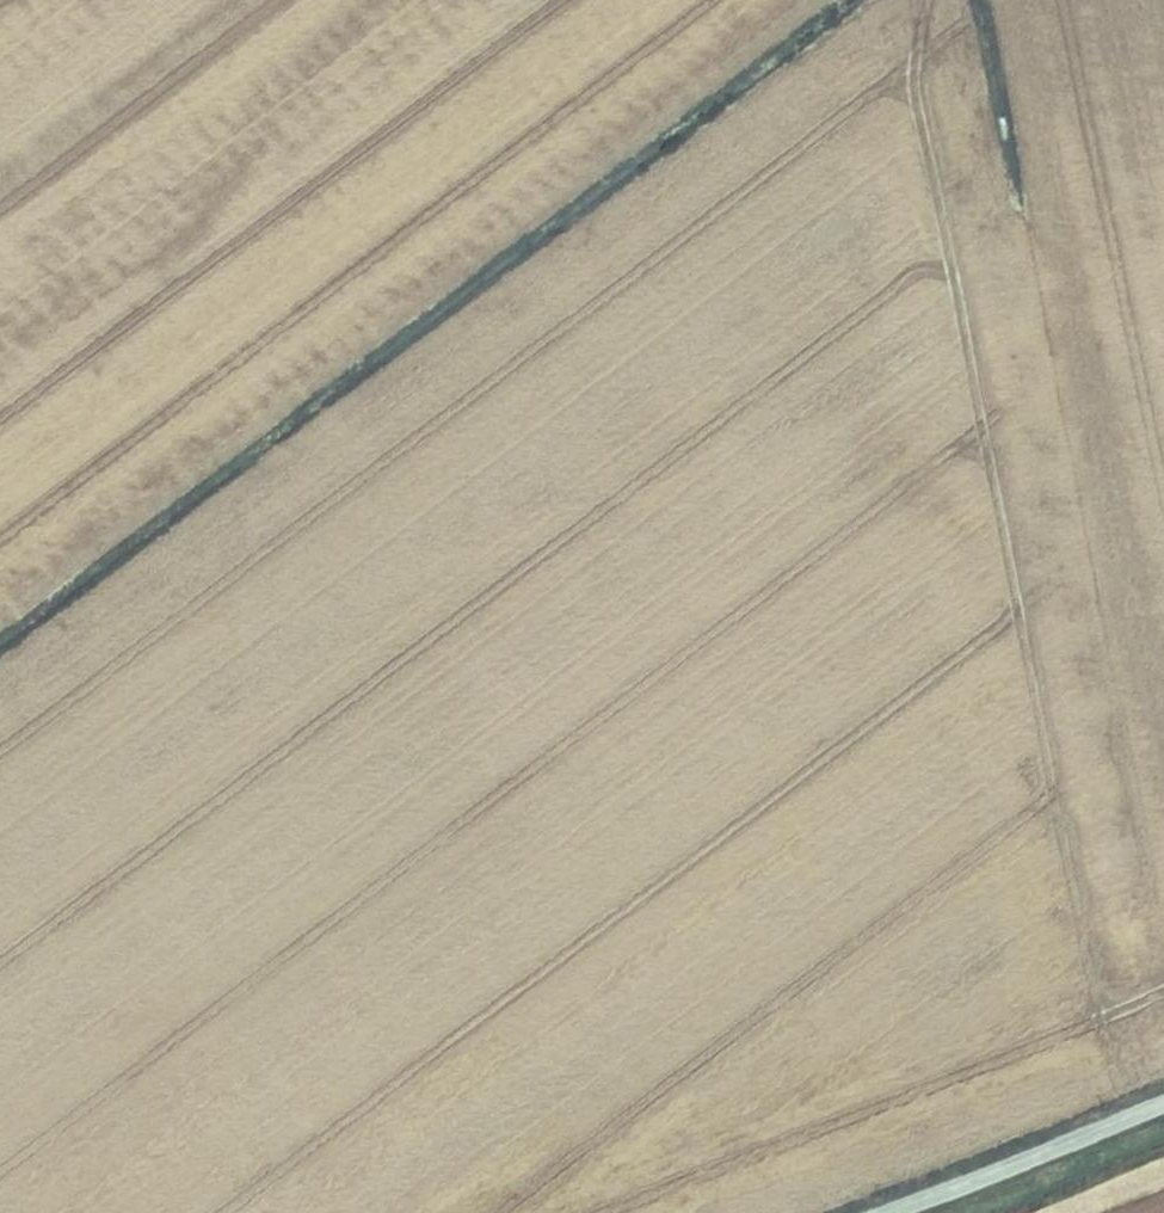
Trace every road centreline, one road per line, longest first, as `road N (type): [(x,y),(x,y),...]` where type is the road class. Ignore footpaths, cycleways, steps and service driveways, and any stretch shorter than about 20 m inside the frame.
road 1 (unclassified): [(883,1212),(1163,1100)]

